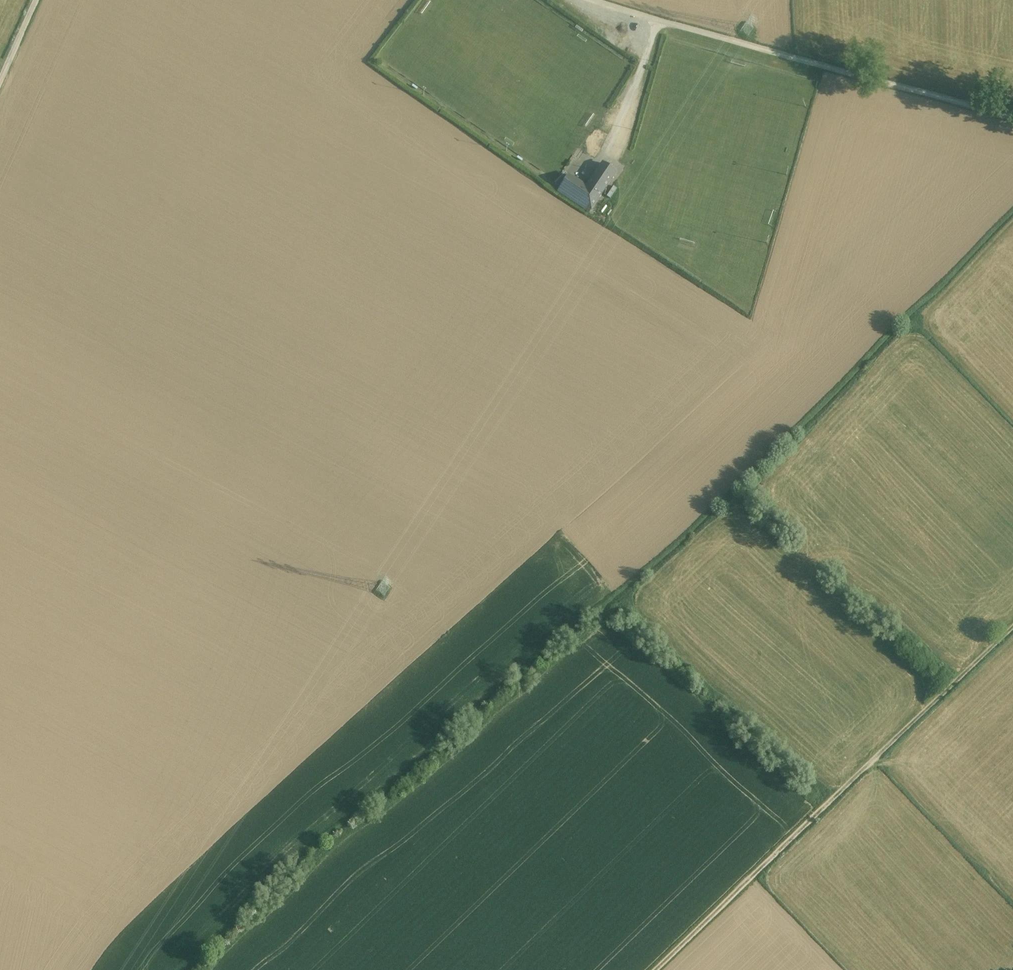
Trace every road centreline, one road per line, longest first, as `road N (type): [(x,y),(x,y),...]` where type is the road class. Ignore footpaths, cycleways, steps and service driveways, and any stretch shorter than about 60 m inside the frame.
road 1 (track): [(1012,627),(659,969)]
road 2 (unclassified): [(608,0),(1012,112)]

